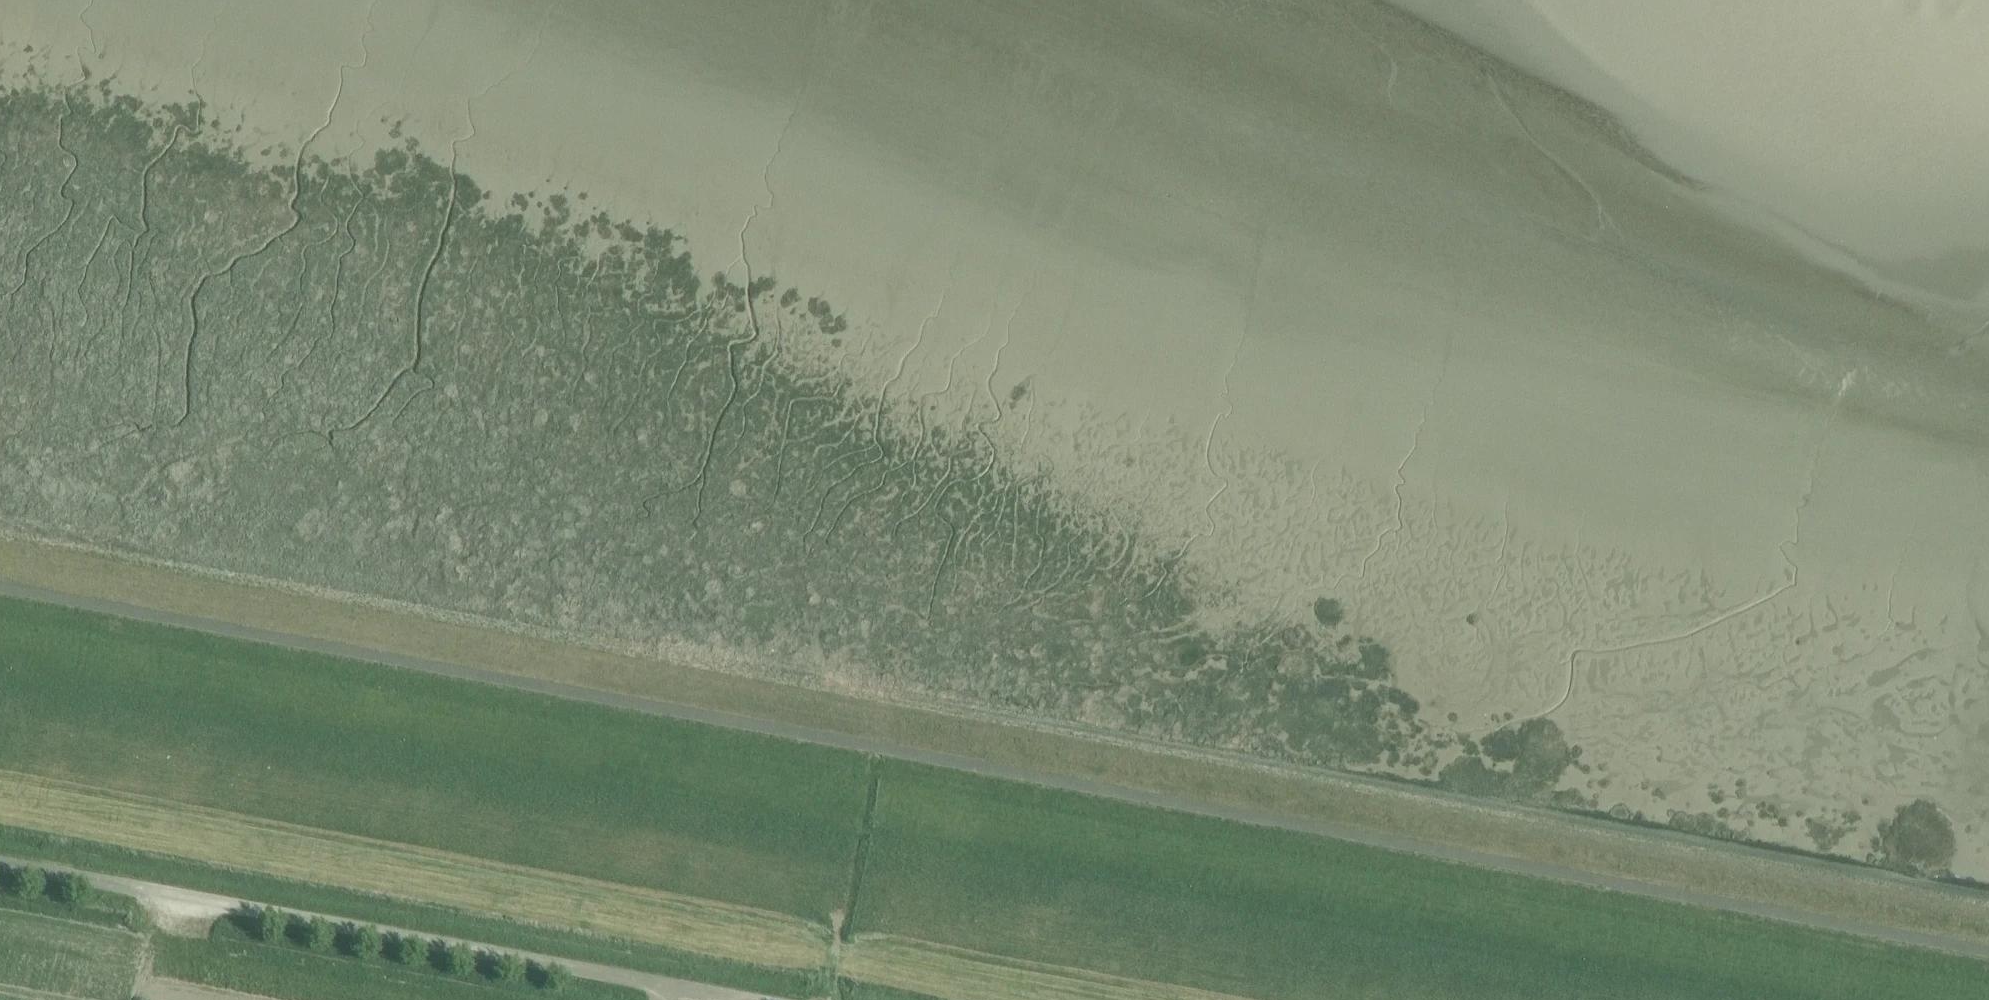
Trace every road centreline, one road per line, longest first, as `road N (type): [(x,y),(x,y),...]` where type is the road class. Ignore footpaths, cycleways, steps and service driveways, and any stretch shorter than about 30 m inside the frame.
road 1 (unclassified): [(754,999),(0,862)]

